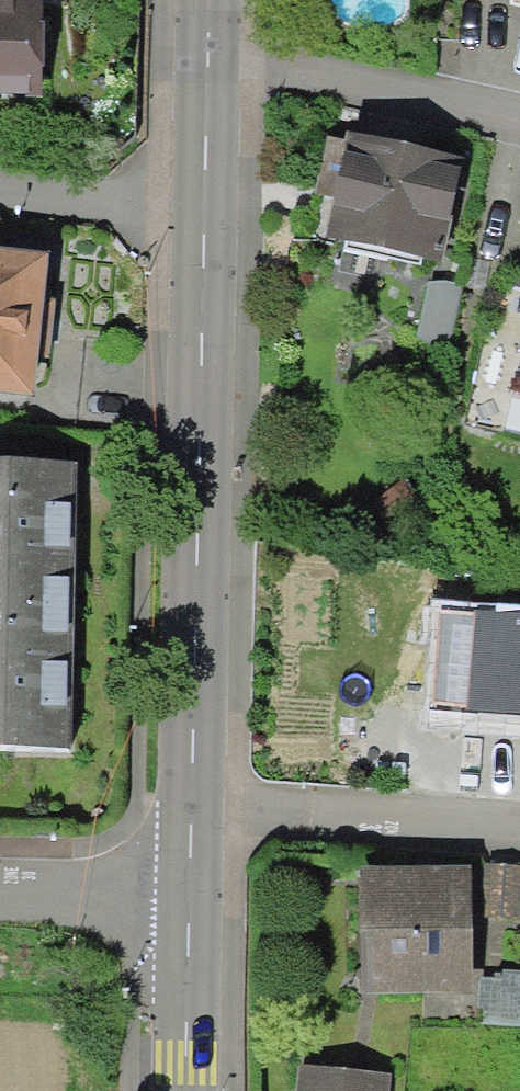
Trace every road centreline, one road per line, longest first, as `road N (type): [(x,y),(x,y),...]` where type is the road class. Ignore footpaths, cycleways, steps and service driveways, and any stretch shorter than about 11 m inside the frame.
road 1 (secondary): [(190,814),(202,217)]
road 2 (residential): [(519,827),(190,814)]
road 3 (residential): [(206,55),(519,119)]
road 4 (residential): [(0,195),(202,217)]
road 5 (secondary): [(186,1090),(188,901)]
road 6 (residential): [(0,895),(188,901)]
road 7 (secondary): [(202,217),(206,55)]

